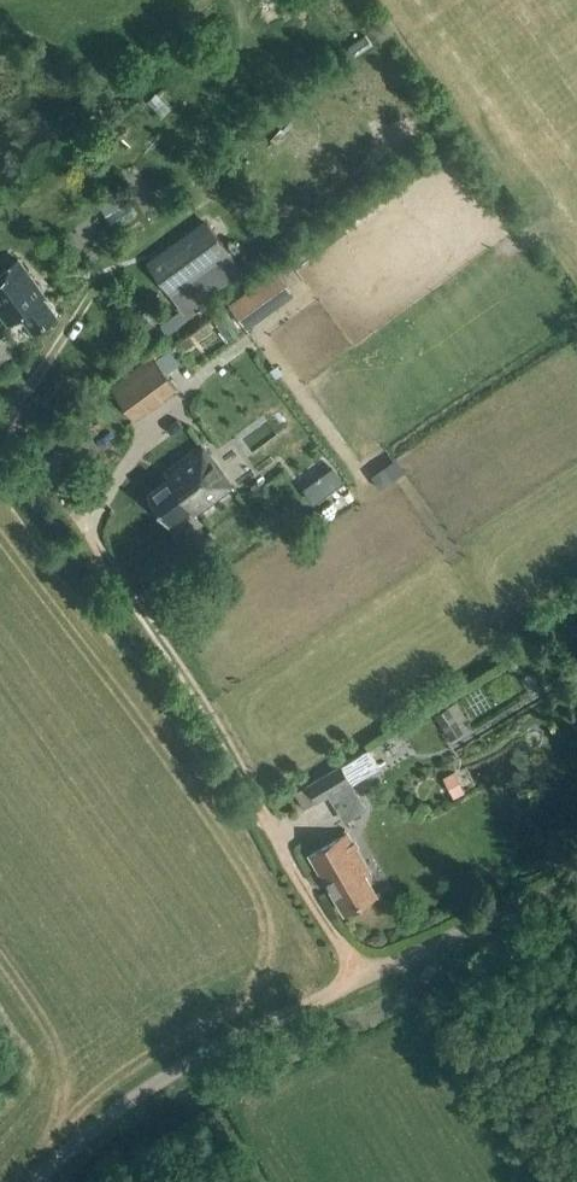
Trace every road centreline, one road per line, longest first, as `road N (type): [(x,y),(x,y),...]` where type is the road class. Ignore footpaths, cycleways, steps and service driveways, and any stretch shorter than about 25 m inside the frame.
road 1 (unclassified): [(36,1181),(108,1117),(192,1063),(576,888)]

